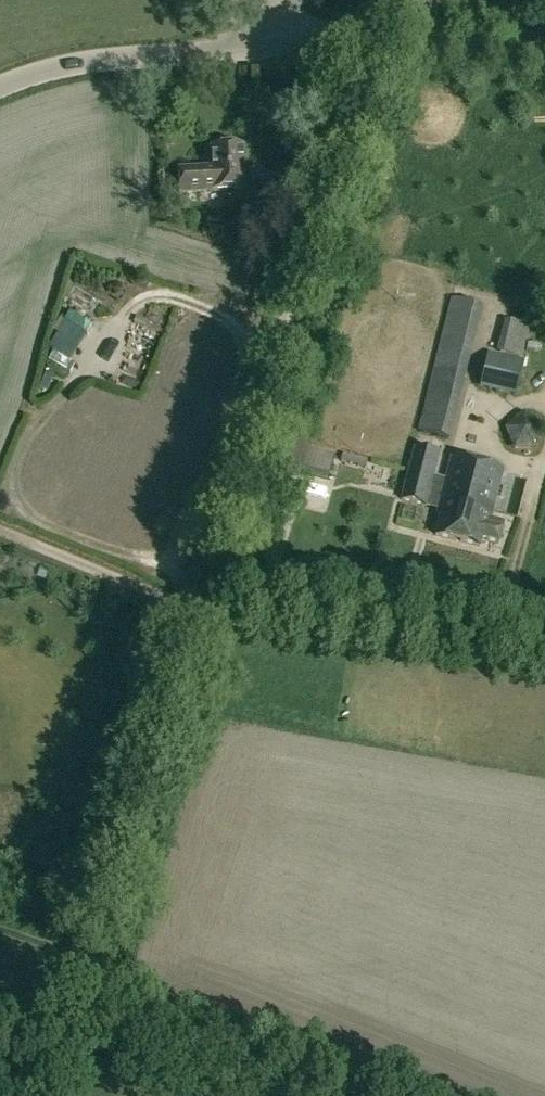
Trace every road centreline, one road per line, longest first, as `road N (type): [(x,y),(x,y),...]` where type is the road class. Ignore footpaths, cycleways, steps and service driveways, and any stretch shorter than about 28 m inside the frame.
road 1 (track): [(18,1095),(73,961),(367,38)]
road 2 (track): [(544,656),(207,618),(0,533)]
road 3 (unclassified): [(0,85),(59,63),(232,48),(281,18)]
road 4 (unclassified): [(281,18),(367,38),(544,42)]

